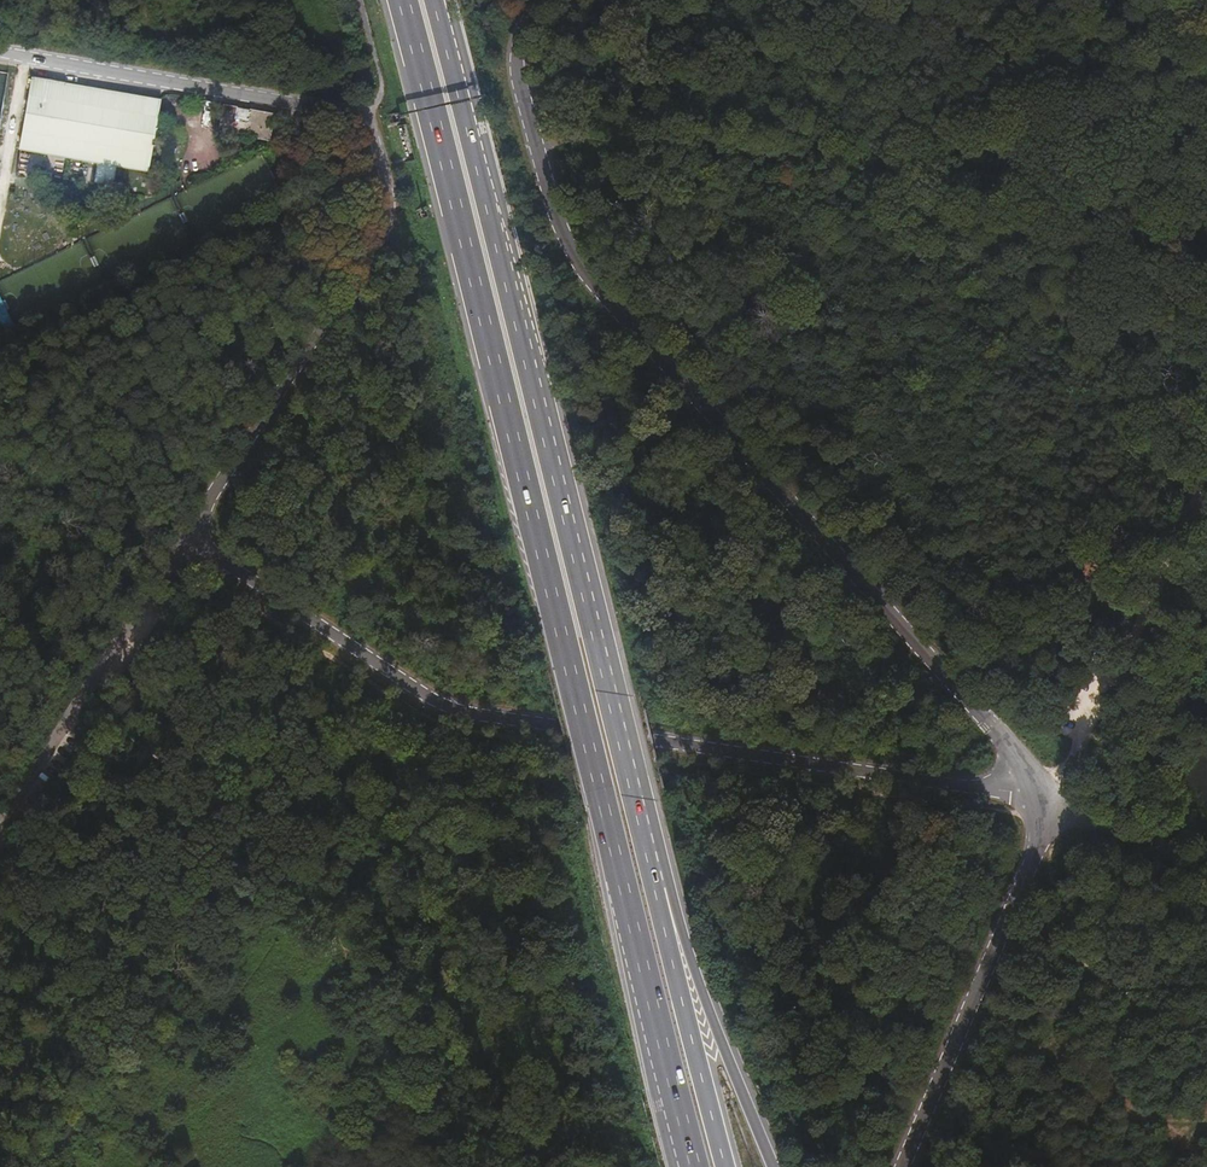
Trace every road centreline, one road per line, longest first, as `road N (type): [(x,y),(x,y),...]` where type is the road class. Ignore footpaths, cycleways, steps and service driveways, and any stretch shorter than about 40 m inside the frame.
road 1 (unclassified): [(0,53),(362,115),(373,131),(386,212),(183,536),(416,692),(475,718),(1041,796)]
road 2 (trunk): [(403,0),(694,1166)]
road 3 (unclassified): [(1041,796),(993,730),(558,243),(522,157),(514,106),(520,62),(553,0)]
road 4 (trunk): [(654,883),(435,0)]
road 5 (track): [(522,157),(1206,180)]
road 6 (track): [(383,170),(0,361)]
road 7 (unclassified): [(901,1166),(1037,853),(1041,796)]
road 8 (track): [(183,536),(0,819)]
road 9 (trunk): [(773,1166),(654,883)]
road 10 (trunk): [(726,1166),(654,883)]
road 11 (track): [(1037,853),(1048,863),(1087,972),(1206,1050)]
road 12 (track): [(1111,663),(1142,583),(1184,510)]
road 13 (track): [(1041,796),(1189,867)]
road 14 (unclassified): [(1041,796),(1111,663)]
road 15 (track): [(649,0),(520,62)]

